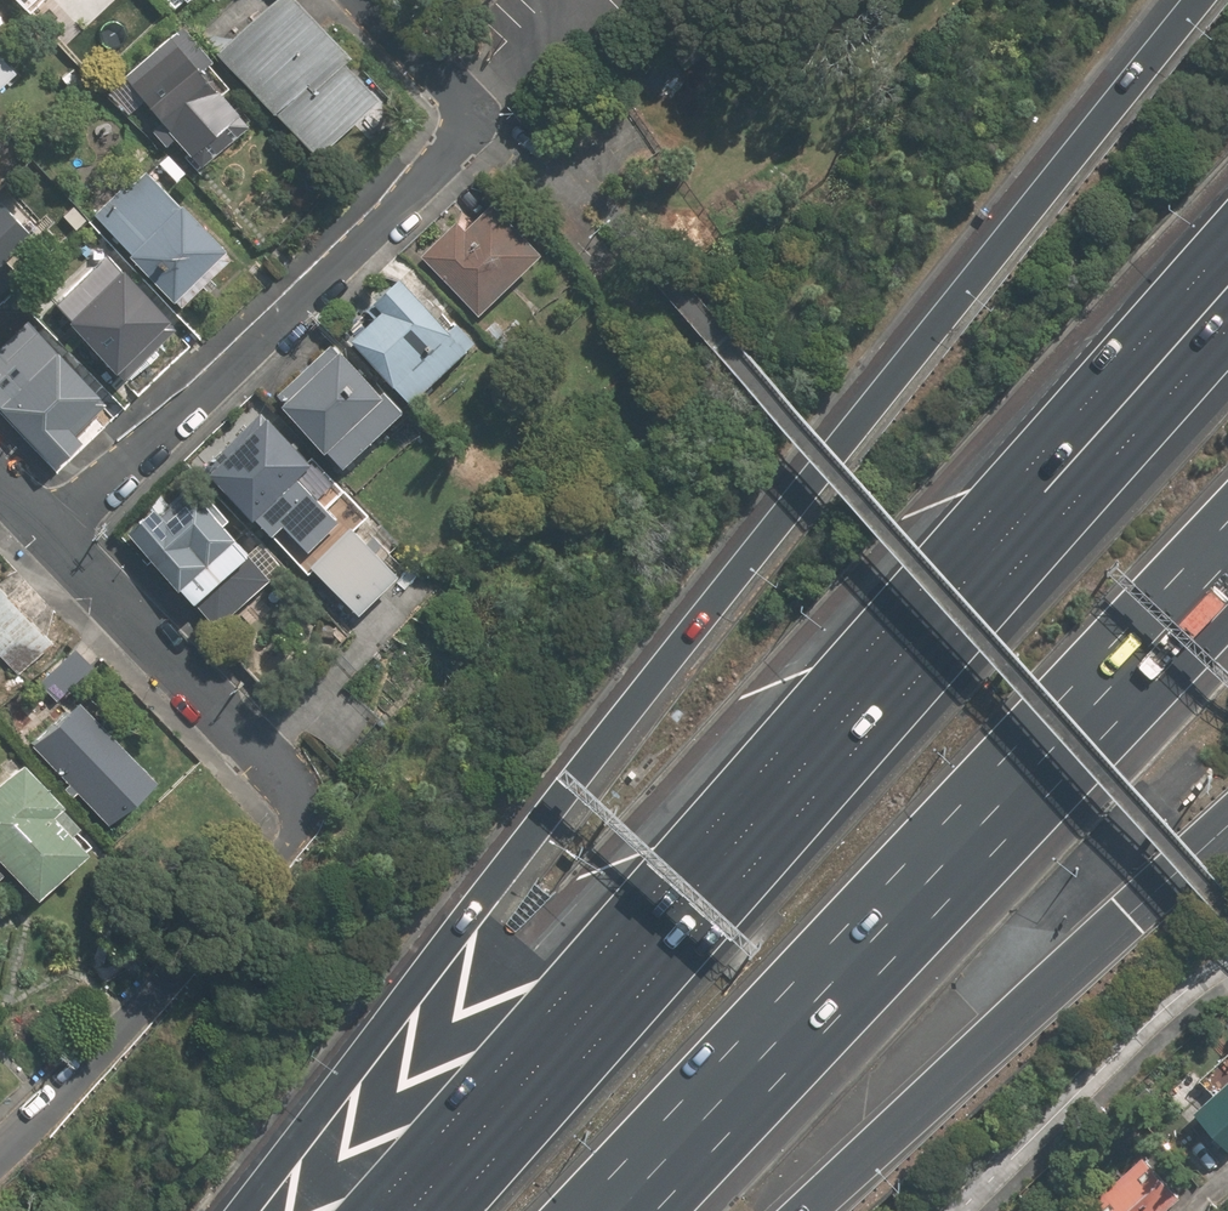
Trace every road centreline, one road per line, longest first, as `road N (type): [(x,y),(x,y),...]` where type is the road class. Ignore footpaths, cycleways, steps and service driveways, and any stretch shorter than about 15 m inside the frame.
road 1 (motorway): [(240,1210),(677,628),(1182,0)]
road 2 (motorway): [(412,1210),(1227,318)]
road 3 (motorway): [(1227,546),(580,1210)]
road 4 (residential): [(48,532),(389,217),(460,138),(466,125),(455,89),(370,0)]
road 5 (motorway): [(1227,828),(797,1210)]
road 6 (residential): [(296,831),(0,1153)]
road 7 (residential): [(296,831),(297,799),(48,532)]

